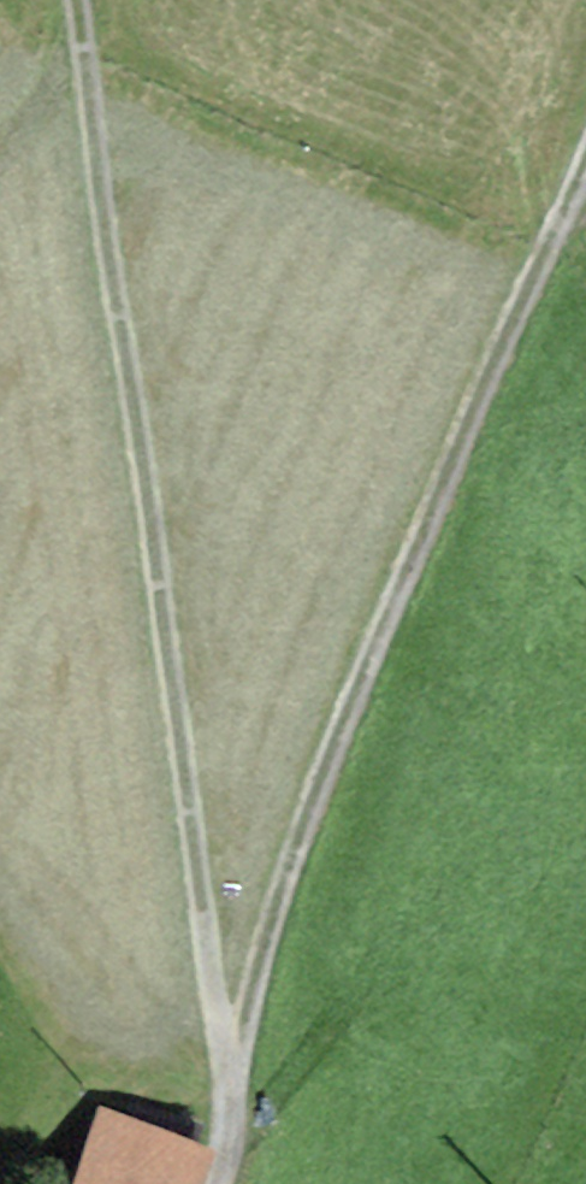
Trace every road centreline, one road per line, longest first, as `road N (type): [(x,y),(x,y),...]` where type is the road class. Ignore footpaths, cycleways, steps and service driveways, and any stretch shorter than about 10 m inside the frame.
road 1 (track): [(215,1183),(225,1053),(381,590),(585,123)]
road 2 (track): [(103,0),(133,262),(203,729),(225,1053)]

